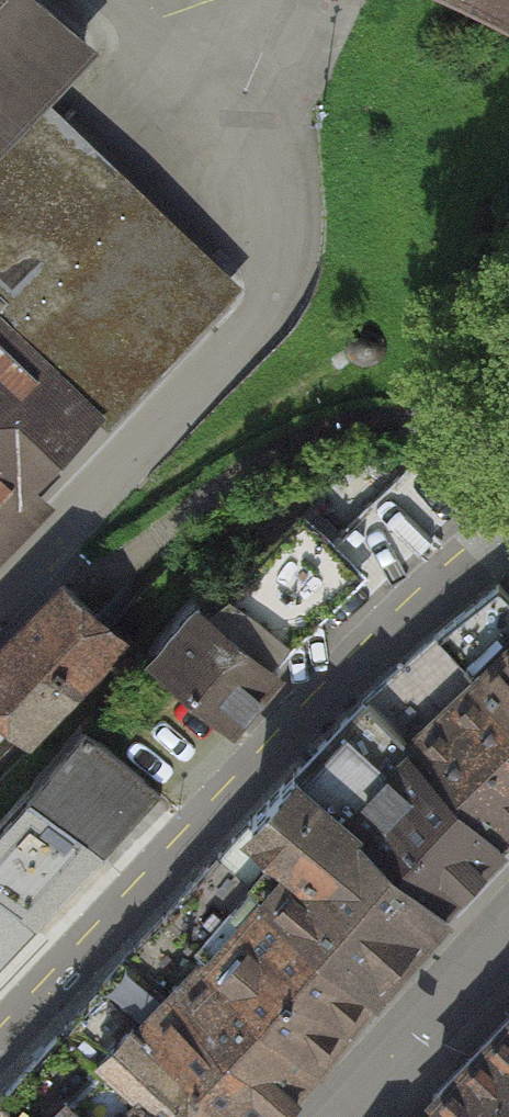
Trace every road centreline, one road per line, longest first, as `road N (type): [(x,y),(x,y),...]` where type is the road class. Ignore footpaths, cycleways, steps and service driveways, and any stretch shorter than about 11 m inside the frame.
road 1 (residential): [(0,1027),(508,532)]
road 2 (unclassified): [(248,126),(290,246),(225,357),(0,604)]
road 3 (secondary): [(508,933),(329,1116)]

